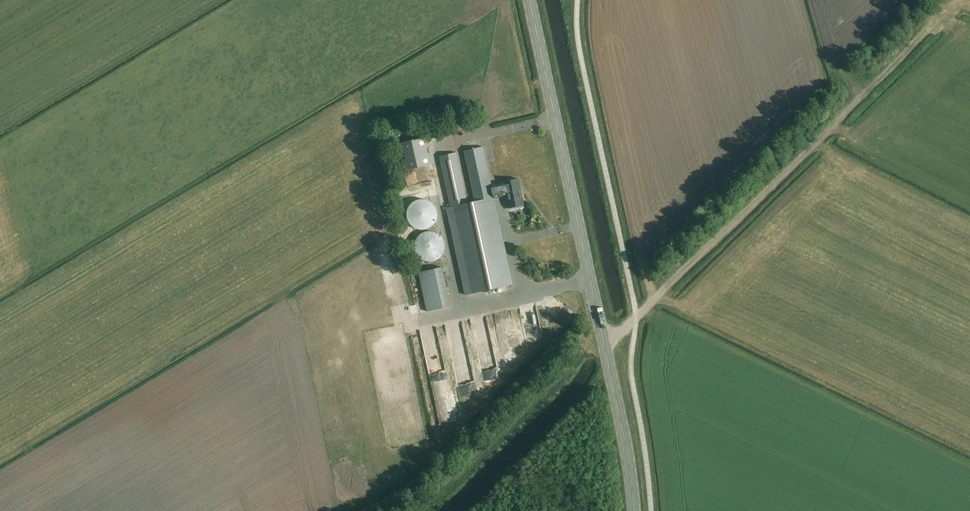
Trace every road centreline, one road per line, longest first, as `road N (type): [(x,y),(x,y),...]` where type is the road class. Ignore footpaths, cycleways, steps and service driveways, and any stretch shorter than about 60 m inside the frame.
road 1 (primary): [(633,510),(530,0)]
road 2 (track): [(635,319),(956,0)]
road 3 (track): [(429,510),(595,350)]

